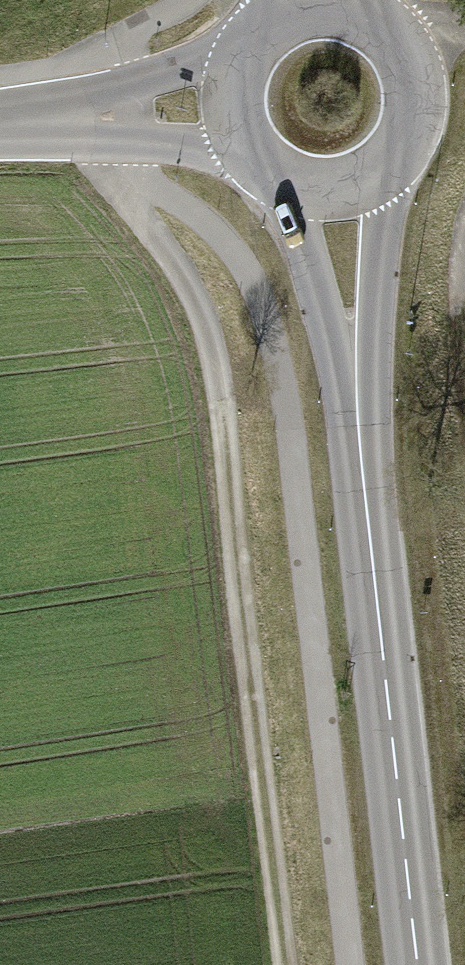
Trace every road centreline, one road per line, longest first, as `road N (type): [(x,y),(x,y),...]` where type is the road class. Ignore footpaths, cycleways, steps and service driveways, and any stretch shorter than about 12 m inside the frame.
road 1 (track): [(126,108),(130,202),(211,325),(284,964)]
road 2 (secondary): [(419,964),(330,191)]
road 3 (tertiary): [(0,121),(231,99)]
road 4 (tertiary): [(330,191),(383,172),(416,125),(416,69),(380,20)]
road 5 (tertiary): [(231,99),(251,155),(300,188),(330,191)]
road 6 (tertiary): [(380,20),(334,3),(285,12),(264,25)]

